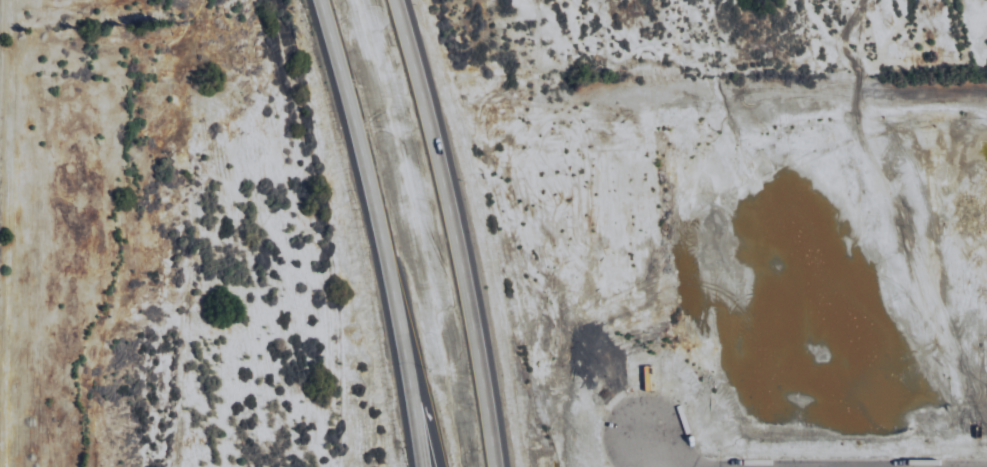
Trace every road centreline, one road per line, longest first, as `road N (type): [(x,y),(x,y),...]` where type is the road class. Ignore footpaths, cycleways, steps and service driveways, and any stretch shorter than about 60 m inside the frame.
road 1 (trunk): [(496,466),(438,161),(394,0)]
road 2 (trunk): [(317,0),(390,283)]
road 3 (trunk): [(390,283),(437,466)]
road 4 (trunk): [(390,283),(421,466)]

